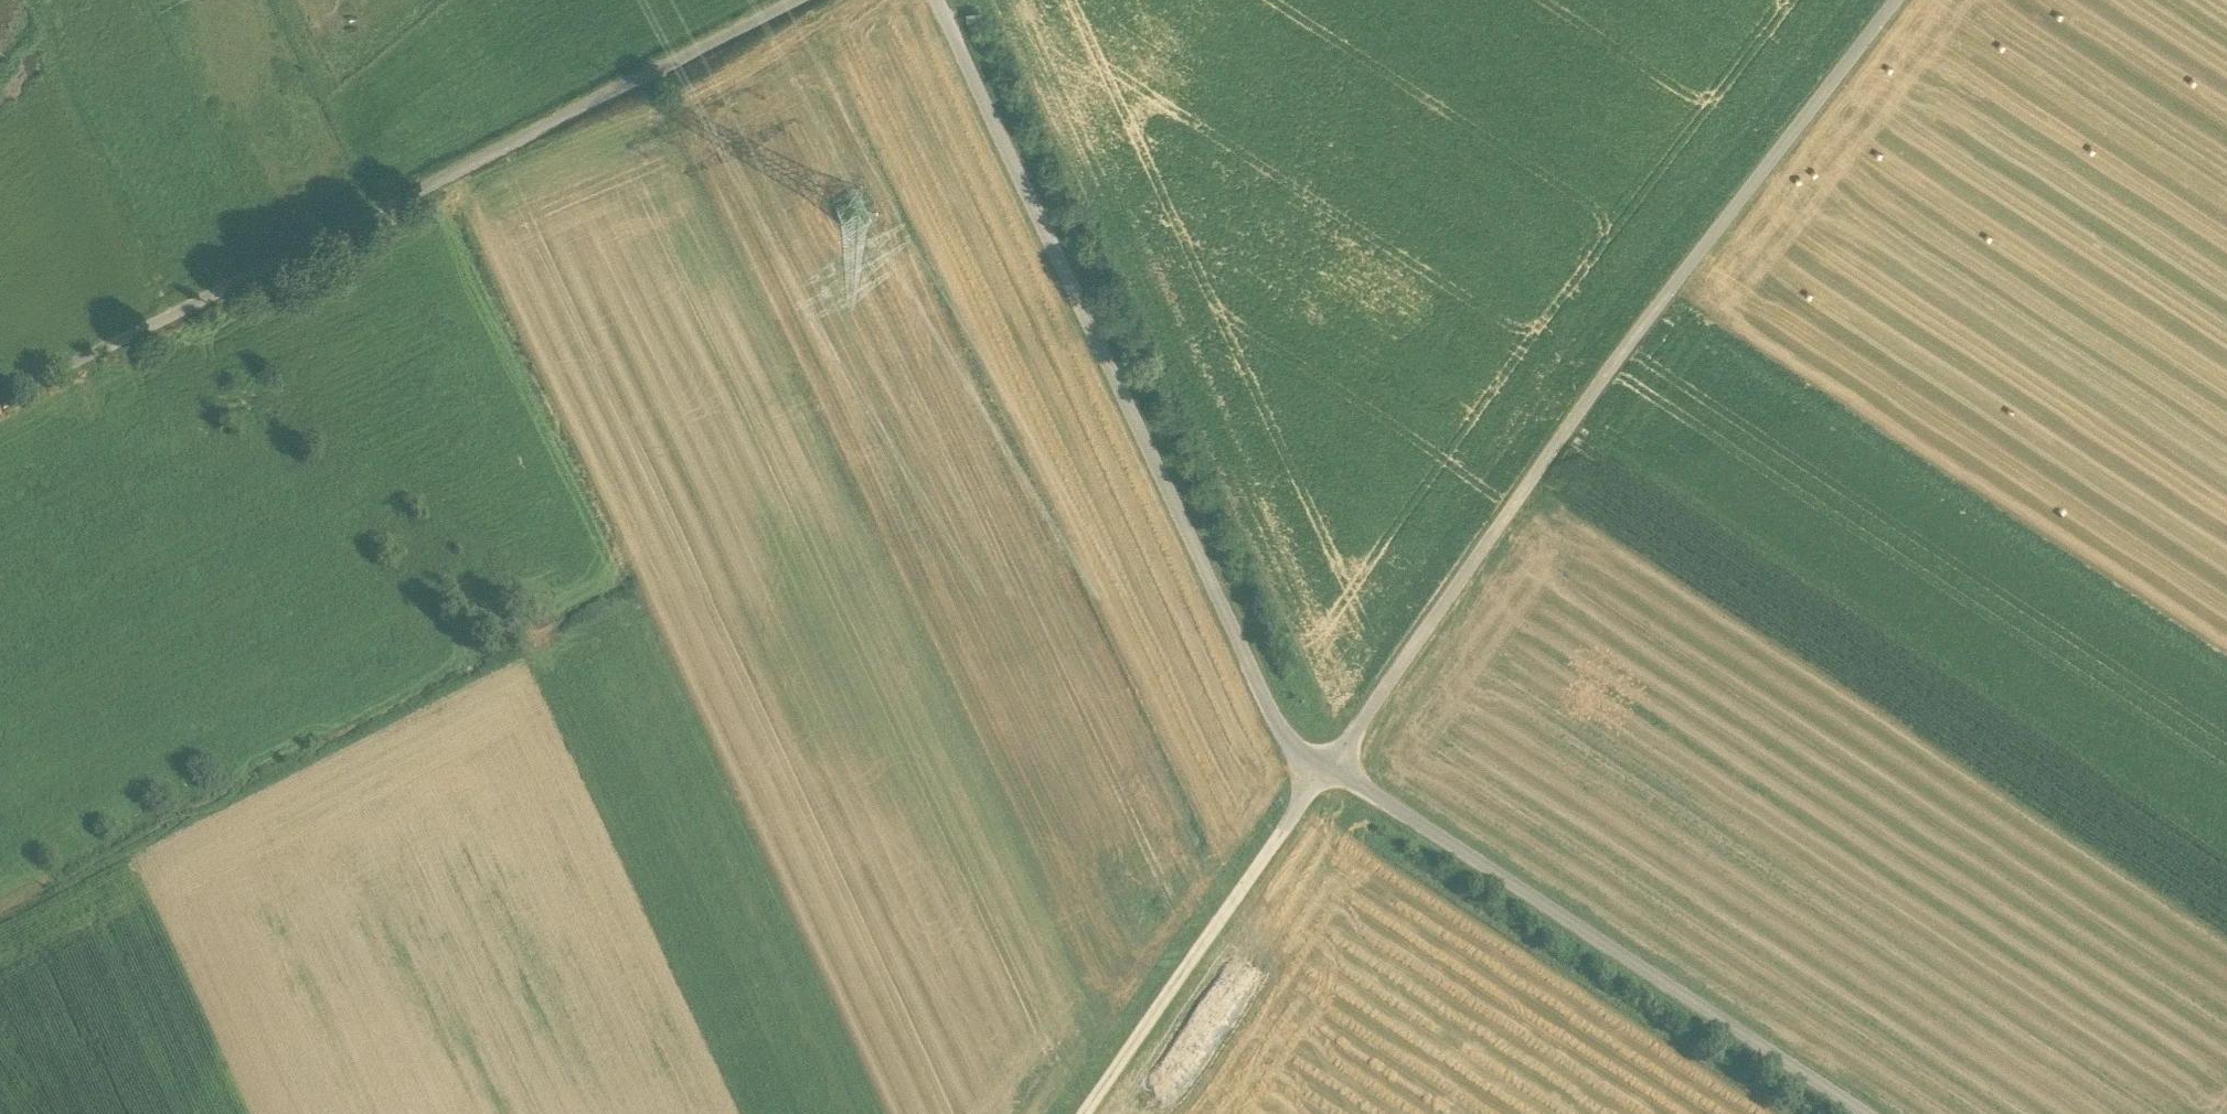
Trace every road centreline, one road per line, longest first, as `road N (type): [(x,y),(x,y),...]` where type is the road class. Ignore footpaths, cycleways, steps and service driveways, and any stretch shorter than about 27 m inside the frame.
road 1 (track): [(1332,768),(1636,335),(1894,0)]
road 2 (track): [(0,422),(801,0)]
road 3 (track): [(942,0),(1288,741),(1332,768)]
road 4 (track): [(0,910),(638,595)]
road 5 (track): [(1332,768),(1860,1113)]
road 6 (track): [(1089,1113),(1332,768)]

